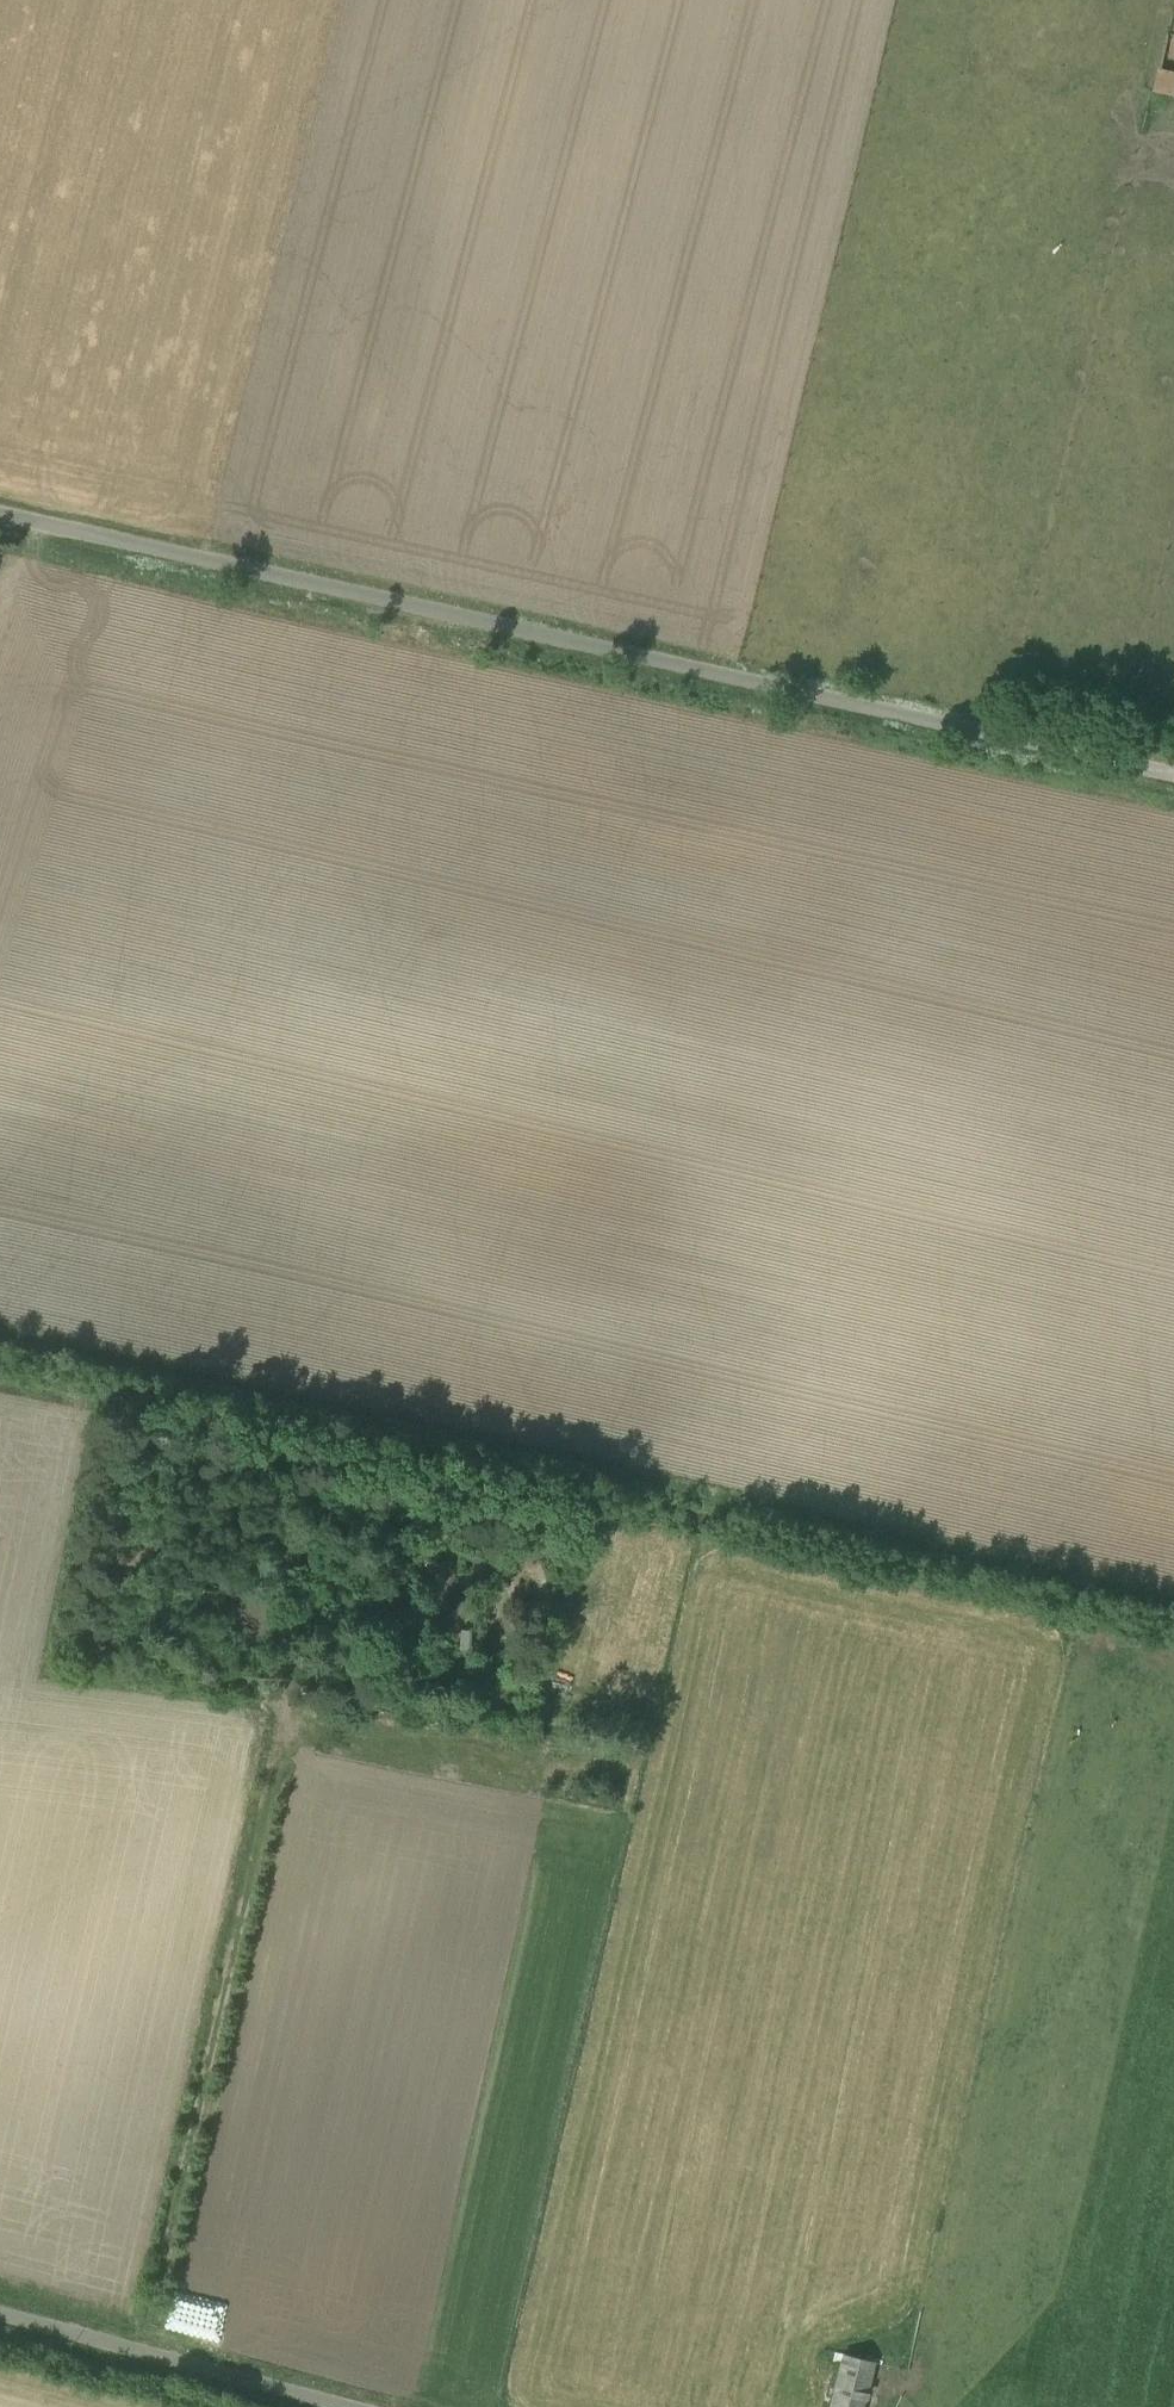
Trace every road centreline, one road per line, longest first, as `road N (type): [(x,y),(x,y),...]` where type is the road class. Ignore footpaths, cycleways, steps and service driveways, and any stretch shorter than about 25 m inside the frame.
road 1 (unclassified): [(0,510),(1173,766)]
road 2 (unclassified): [(338,2406),(0,2317)]

